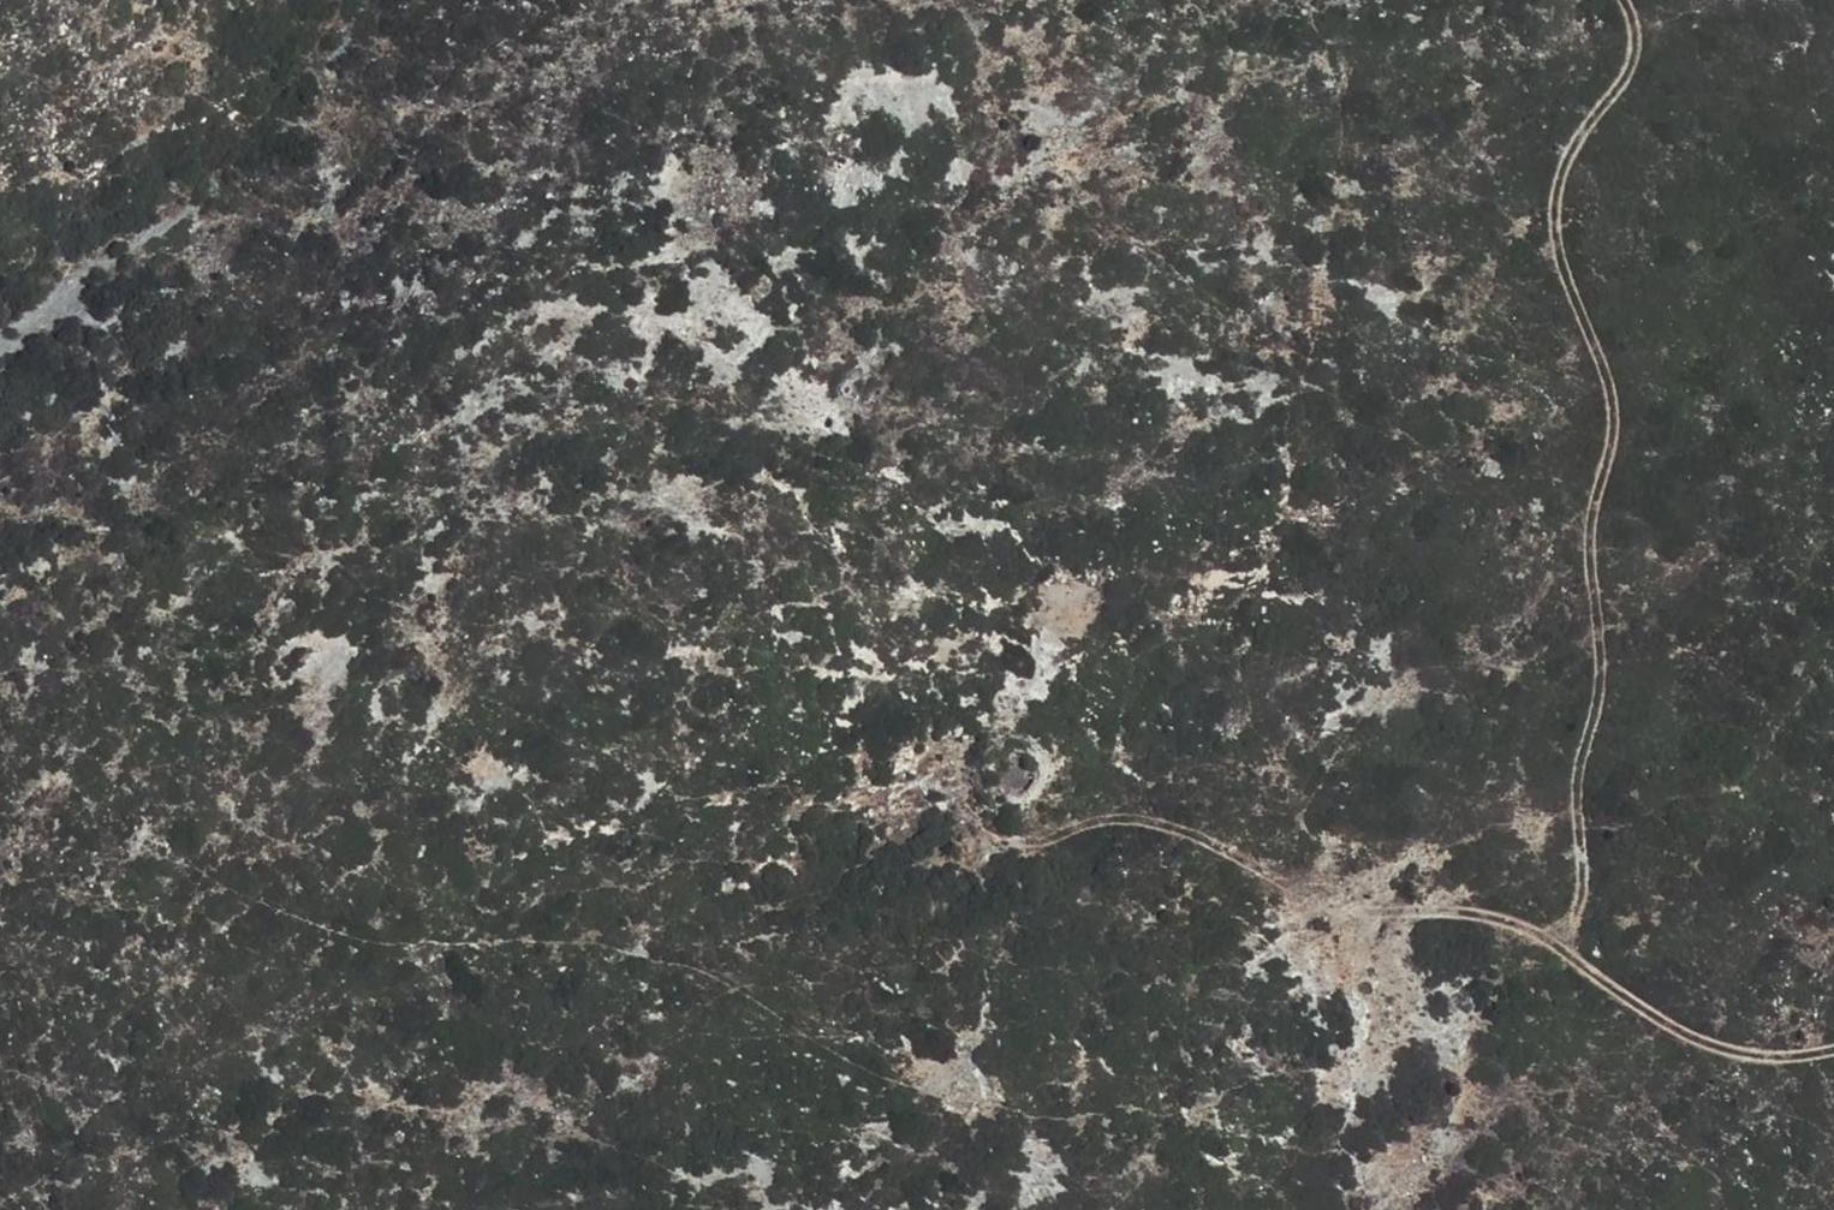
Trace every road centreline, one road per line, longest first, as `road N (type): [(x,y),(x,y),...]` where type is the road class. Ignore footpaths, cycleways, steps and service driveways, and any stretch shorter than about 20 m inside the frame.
road 1 (track): [(1642,0),(1646,59),(1591,139),(1574,192),(1573,247),(1620,384),(1624,433),(1604,562),(1616,674),(1607,721),(1579,760),(1583,865),(1576,913),(1548,932)]
road 2 (track): [(961,802),(1004,840),(1047,840),(1114,819),(1161,825),(1215,843),(1310,899),(1481,914),(1548,932),(1588,974),(1719,1047),(1772,1055),(1833,1049)]

